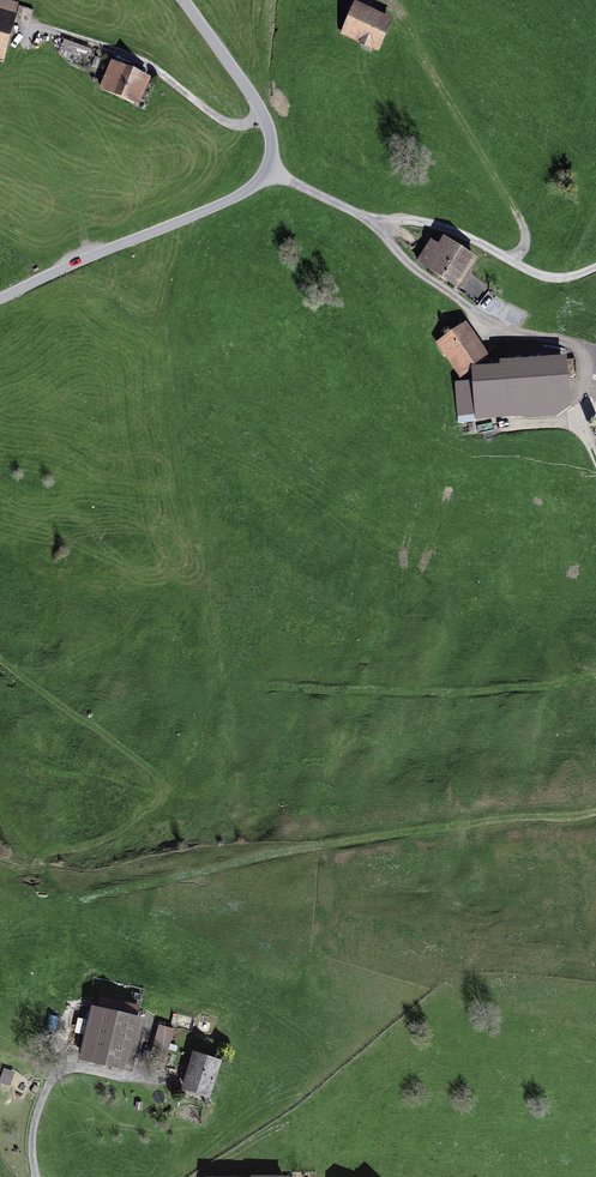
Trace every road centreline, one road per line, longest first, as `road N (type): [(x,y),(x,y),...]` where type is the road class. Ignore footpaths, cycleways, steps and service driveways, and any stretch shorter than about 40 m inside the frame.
road 1 (unclassified): [(182,0),(266,117),(271,173),(217,206),(0,299)]

